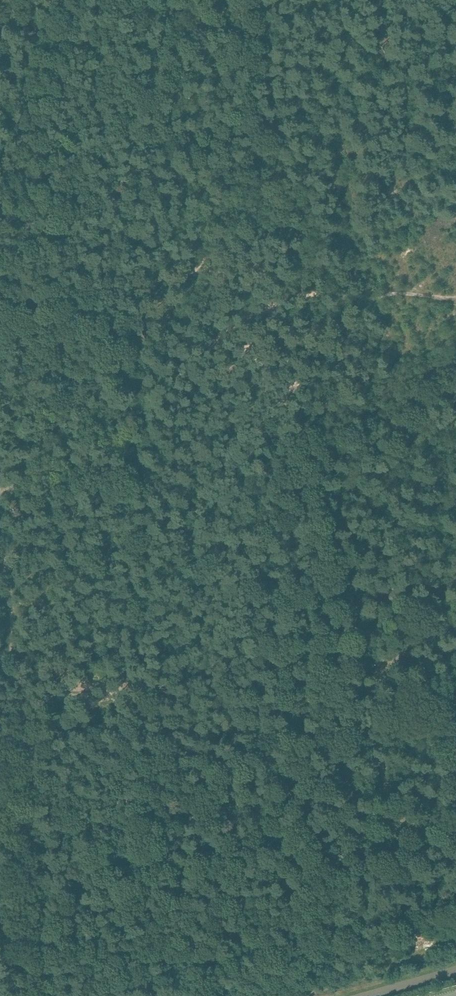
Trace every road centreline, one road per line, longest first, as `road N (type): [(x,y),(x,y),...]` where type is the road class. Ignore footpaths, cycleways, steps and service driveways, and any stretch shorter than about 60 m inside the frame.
road 1 (unclassified): [(455,824),(419,828),(396,819),(374,709),(386,664),(403,654),(455,649)]

